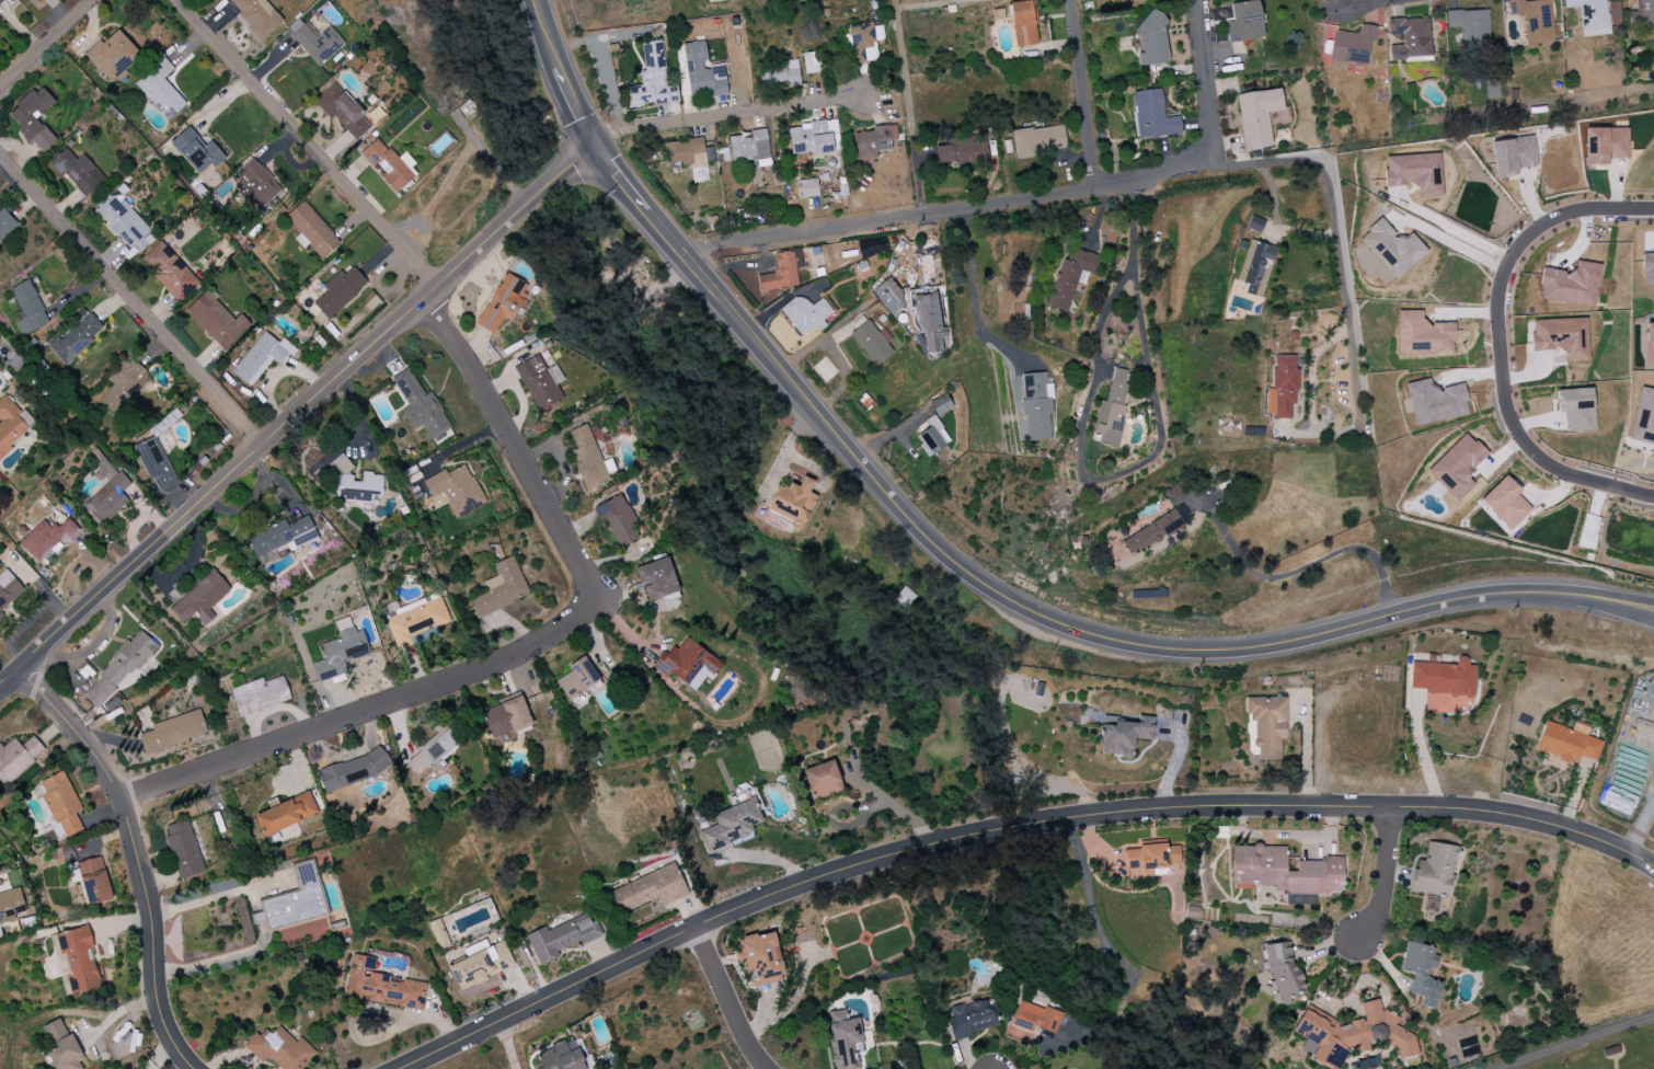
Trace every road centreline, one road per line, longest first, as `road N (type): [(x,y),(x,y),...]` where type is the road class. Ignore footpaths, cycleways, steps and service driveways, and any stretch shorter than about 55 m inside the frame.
road 1 (residential): [(404,1068),(743,909),(975,836),(1185,809),(1481,812),(1558,828),(1653,870)]
road 2 (primary): [(646,211),(943,556),(1020,608),(1071,629),(1150,648),(1219,652),(1480,598),(1596,600),(1653,614)]
road 3 (tertiary): [(16,667),(594,146)]
road 4 (residential): [(680,253),(1210,172)]
road 5 (residential): [(118,798),(525,652),(598,598)]
road 6 (residential): [(1653,215),(1562,221),(1521,244),(1496,290),(1495,348),(1519,449),(1561,479),(1653,505)]
road 7 (residential): [(16,667),(79,737),(118,798),(151,922),(156,1003),(193,1068)]
road 8 (residential): [(0,149),(266,444)]
road 9 (residential): [(176,0),(437,284)]
road 10 (residential): [(420,300),(478,380),(598,598)]
road 11 (residential): [(594,146),(634,126),(860,96)]
road 12 (residential): [(1071,0),(1098,191)]
road 13 (residential): [(1210,172),(1196,0)]
road 14 (residential): [(1653,1017),(1493,1068)]
road 15 (residential): [(698,929),(765,1068)]
road 16 (residential): [(1388,808),(1382,900),(1363,940)]
road 17 (residential): [(94,0),(0,92)]

